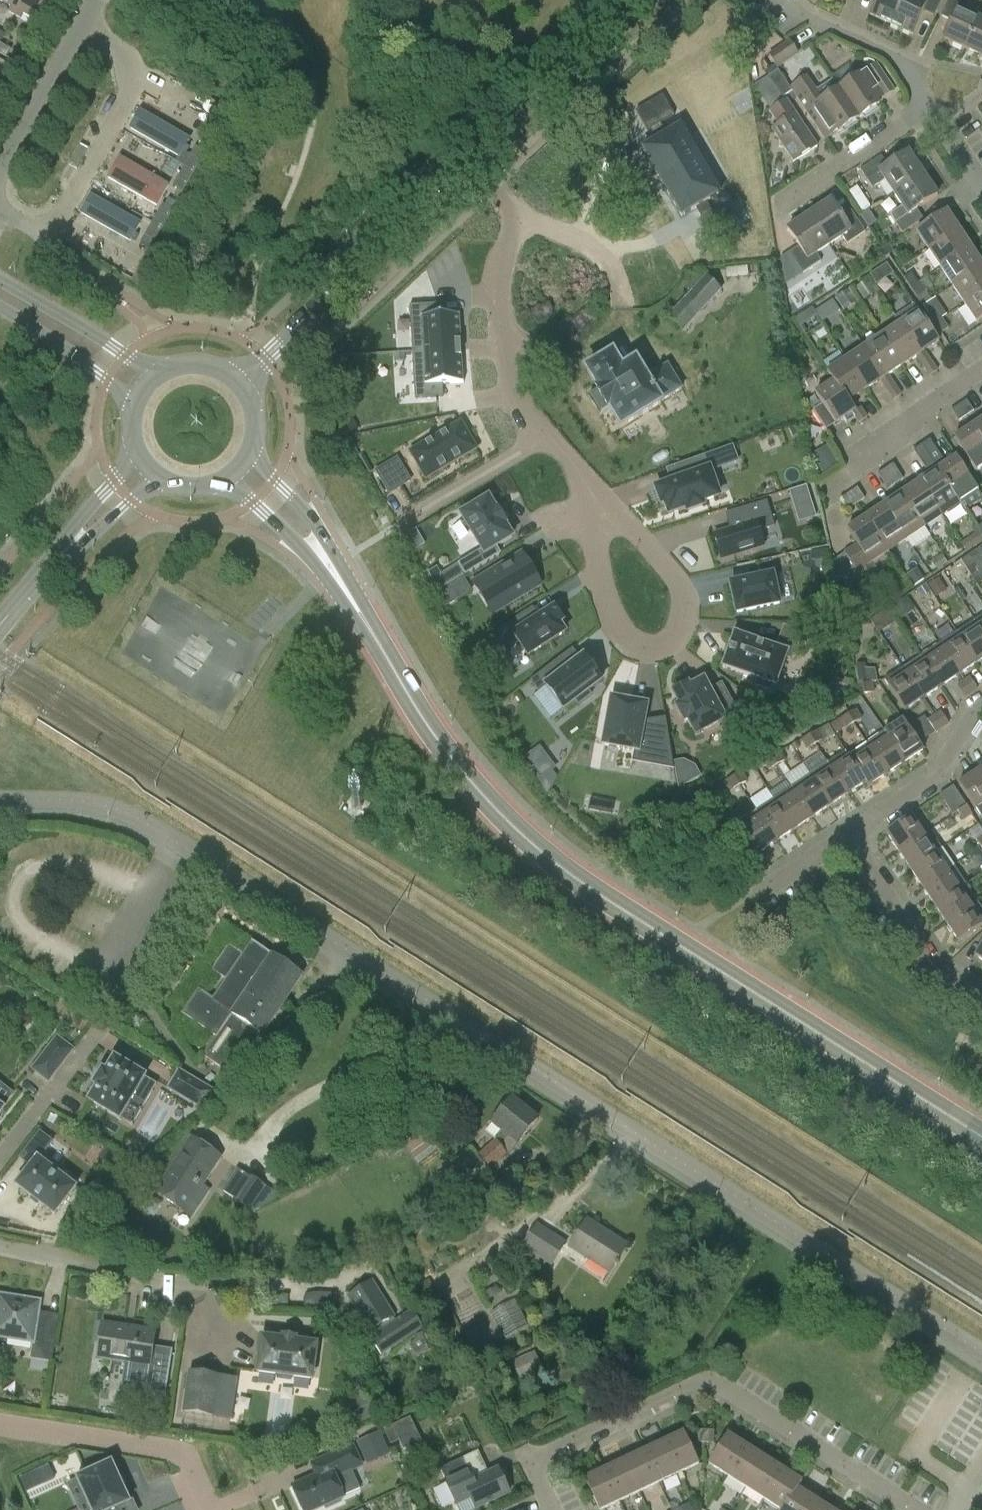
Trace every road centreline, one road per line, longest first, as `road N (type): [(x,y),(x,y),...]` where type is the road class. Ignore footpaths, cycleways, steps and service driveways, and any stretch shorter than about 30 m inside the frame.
road 1 (unclassified): [(981,1352),(151,826),(84,802),(0,799)]
road 2 (tertiary): [(981,1138),(583,881),(510,821),(436,739),(318,542),(241,473)]
road 3 (residential): [(553,1509),(537,1475),(545,1454),(707,1381),(917,1509)]
road 4 (residential): [(469,167),(521,222),(501,301),(511,372),(597,516)]
road 5 (tertiary): [(241,383),(469,167)]
road 6 (residential): [(0,213),(32,229),(55,222),(114,128),(135,69),(88,20)]
road 7 (residential): [(597,516),(598,575),(620,640),(643,653),(666,647),(687,625),(690,599),(646,549)]
road 8 (residential): [(268,1281),(168,1281),(0,1245)]
road 9 (track): [(444,1013),(401,1057),(327,1086),(288,1109),(254,1145),(226,1148)]
road 10 (tertiary): [(469,167),(650,0)]
road 11 (residential): [(208,1509),(185,1456),(0,1427)]
road 12 (tertiary): [(0,631),(150,470)]
road 13 (residential): [(981,990),(939,953),(855,829)]
road 14 (residential): [(932,103),(904,57),(785,0)]
road 15 (residential): [(779,202),(932,103)]
road 16 (tertiary): [(149,389),(0,294)]
road 17 (residential): [(0,172),(88,20)]
road 18 (residential): [(855,829),(923,782),(947,739),(981,713)]
road 19 (residential): [(92,1033),(0,1160)]
road 20 (residential): [(852,457),(981,369)]

